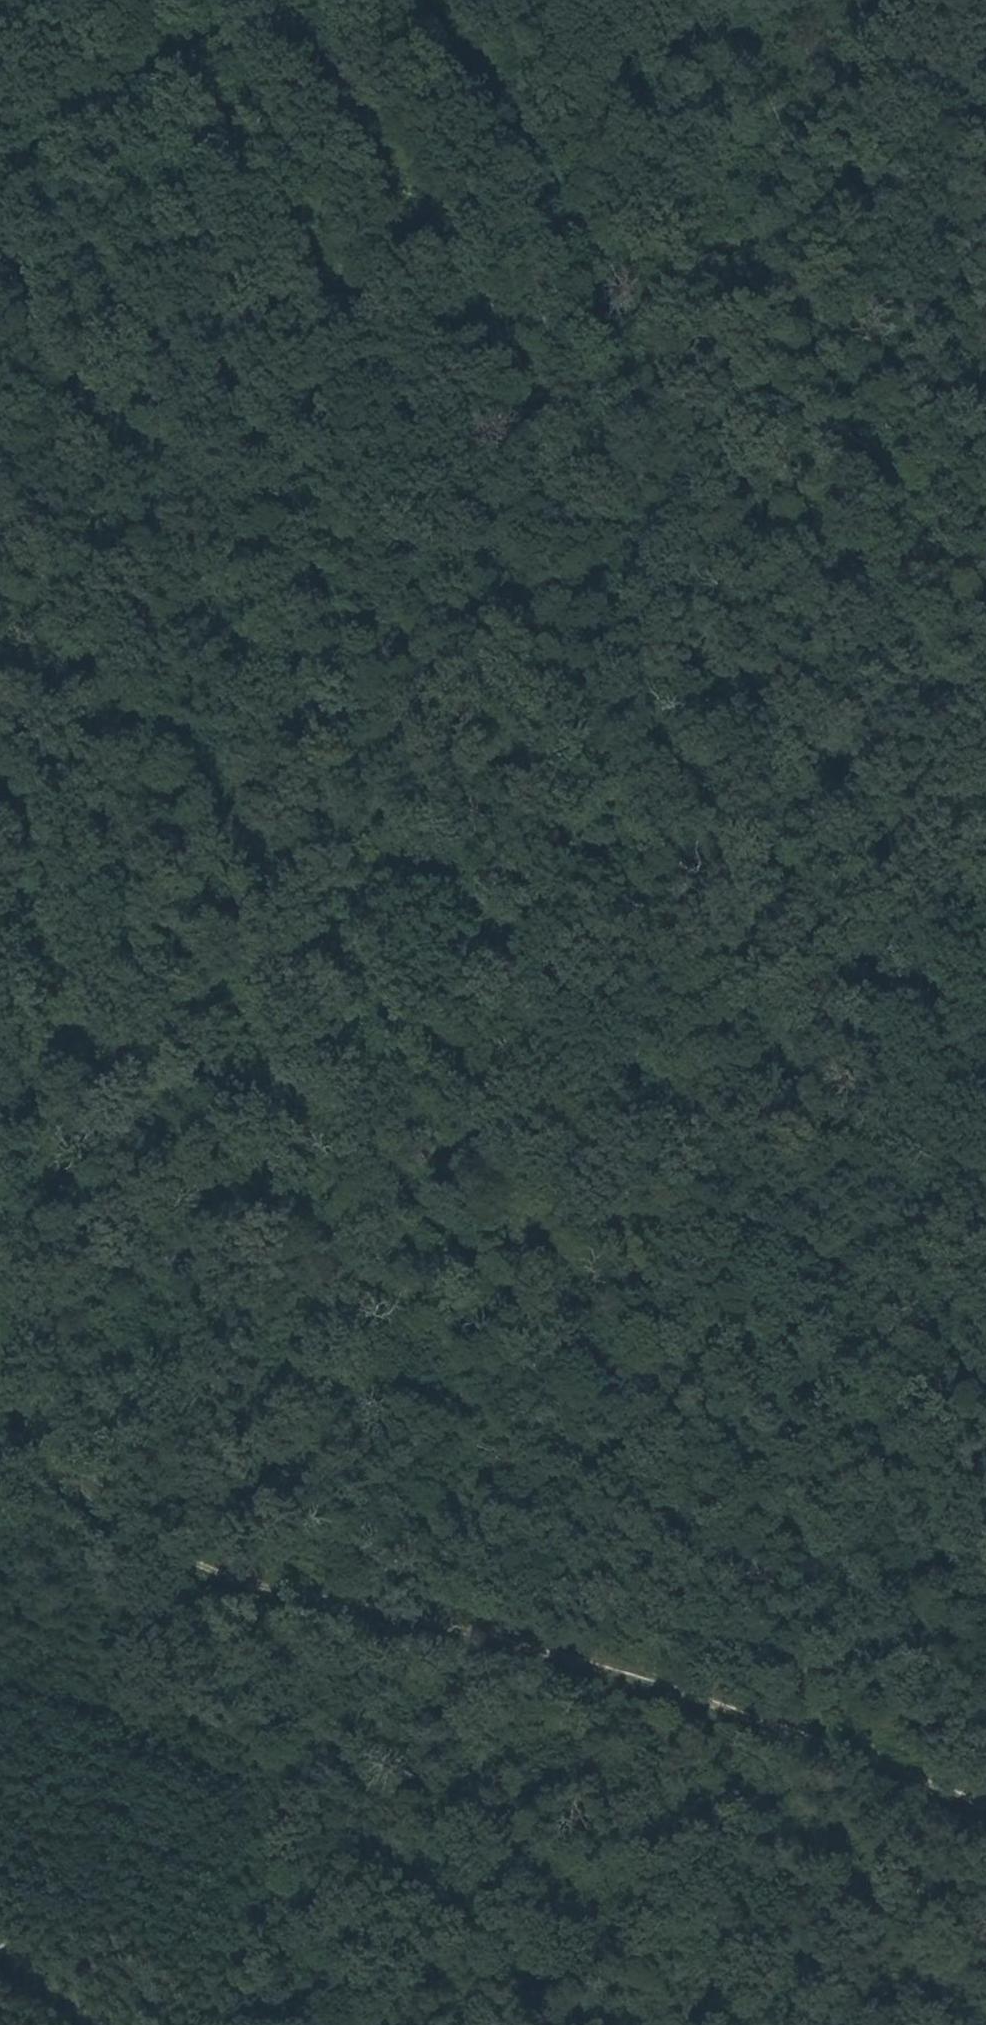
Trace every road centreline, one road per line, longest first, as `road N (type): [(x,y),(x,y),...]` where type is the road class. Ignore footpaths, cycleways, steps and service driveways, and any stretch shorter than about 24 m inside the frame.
road 1 (track): [(985,1814),(819,1730),(94,1513),(0,1395)]
road 2 (track): [(228,0),(0,182)]

